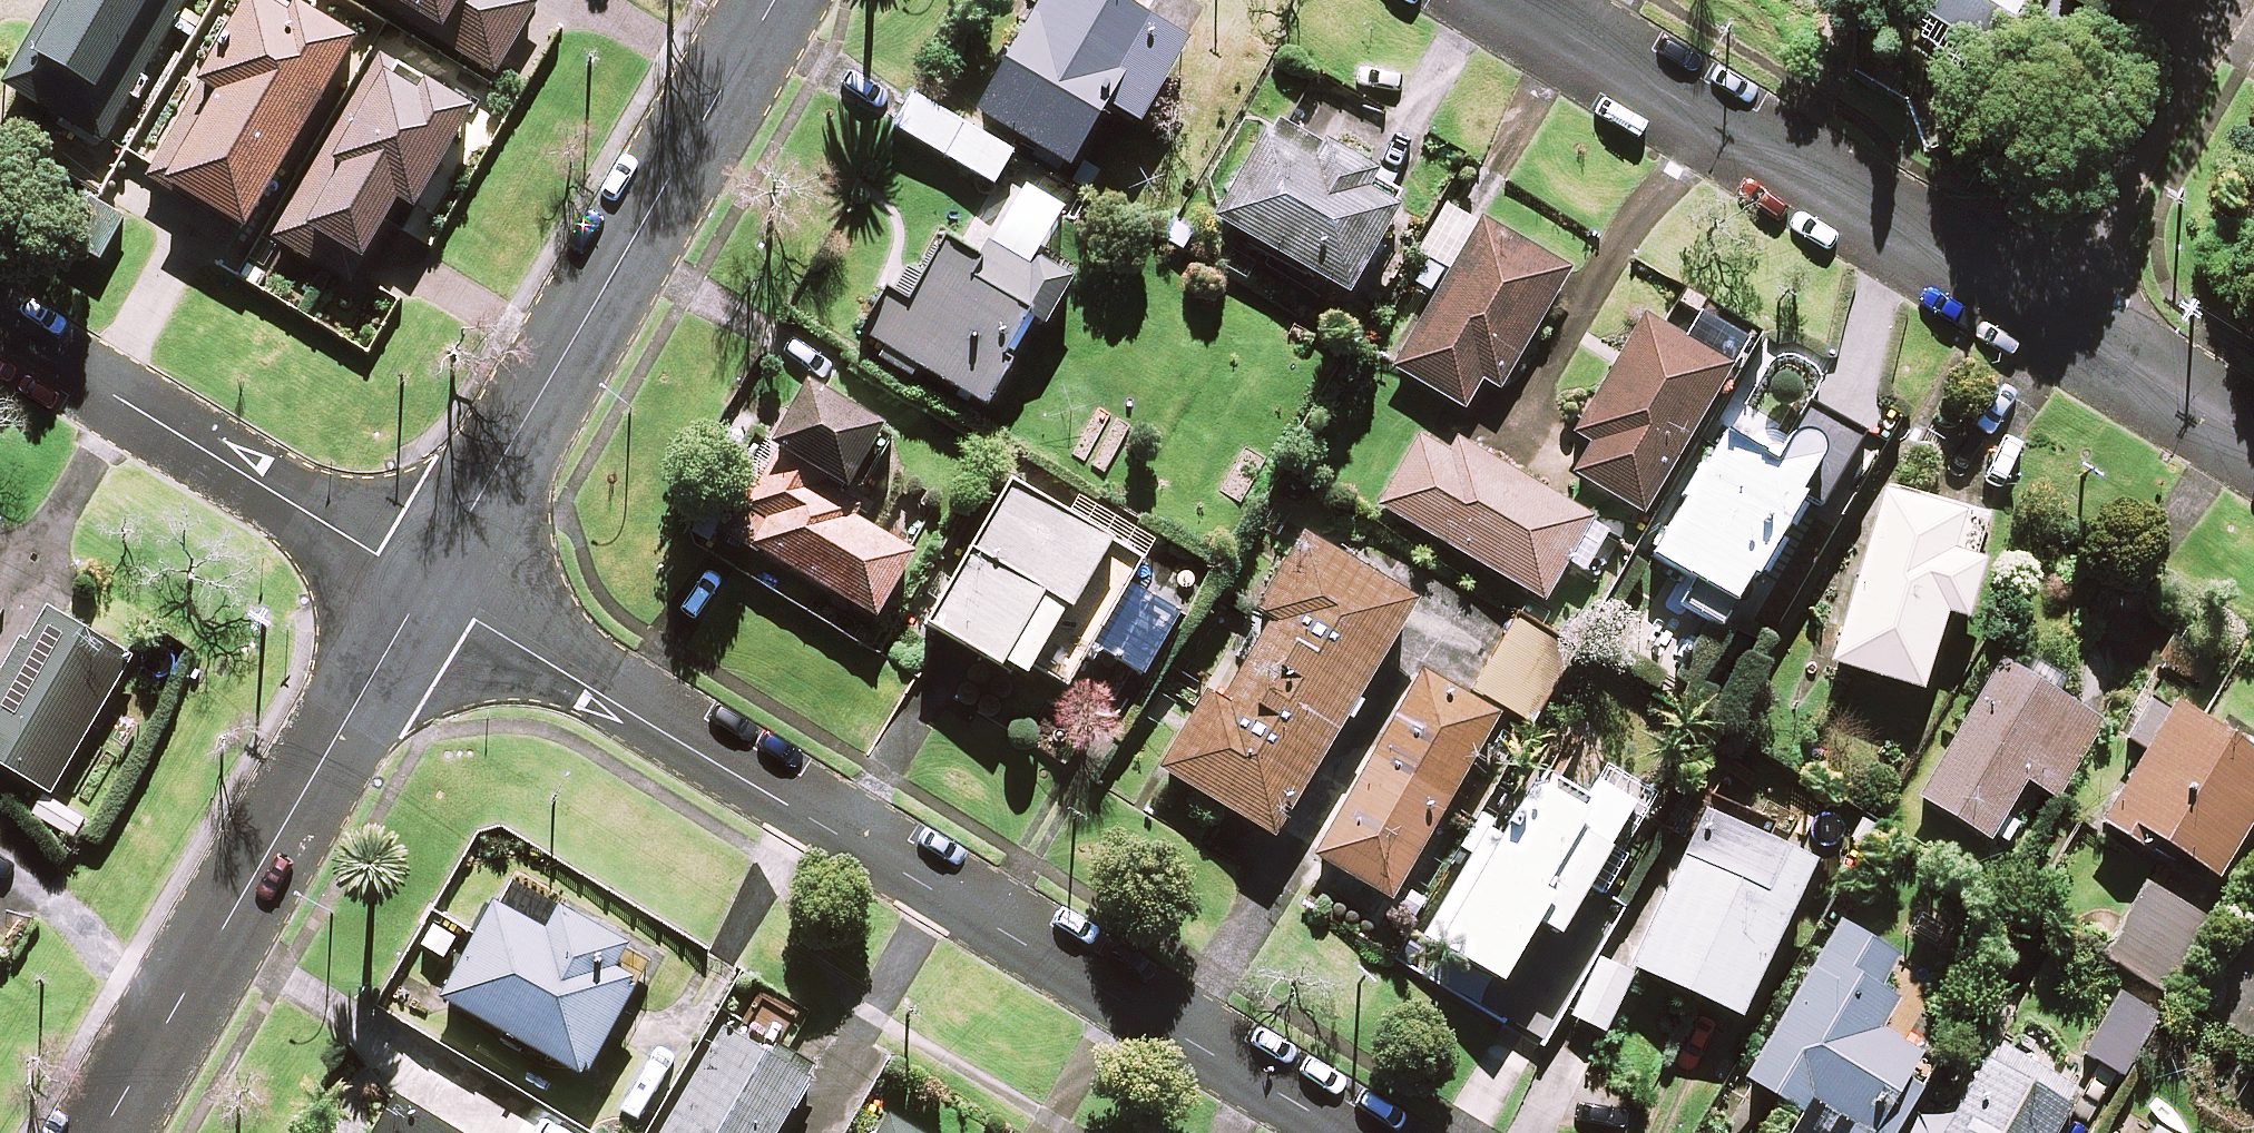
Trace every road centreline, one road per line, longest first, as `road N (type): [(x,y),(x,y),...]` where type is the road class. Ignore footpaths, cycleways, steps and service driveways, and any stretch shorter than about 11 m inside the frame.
road 1 (residential): [(427,585),(1352,1132)]
road 2 (residential): [(427,585),(774,0)]
road 3 (residential): [(101,1132),(427,585)]
road 4 (residential): [(1508,0),(2035,310)]
road 5 (residential): [(0,332),(427,585)]
road 6 (residential): [(2216,0),(2035,310)]
road 7 (residential): [(2035,310),(2253,441)]

